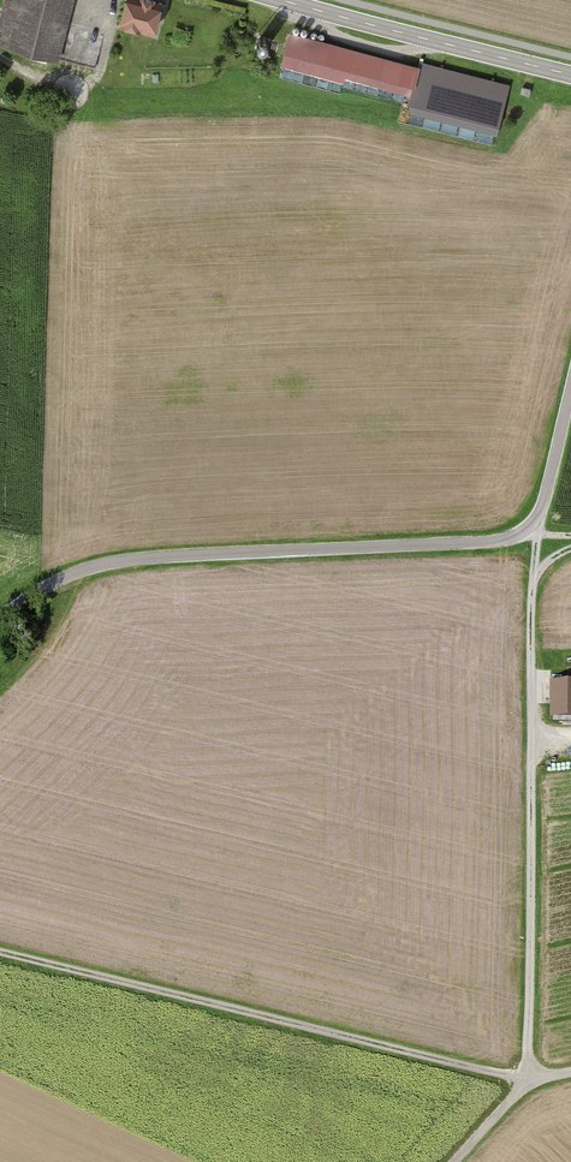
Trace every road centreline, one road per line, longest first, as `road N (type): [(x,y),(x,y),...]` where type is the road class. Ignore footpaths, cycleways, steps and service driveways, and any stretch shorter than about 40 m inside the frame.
road 1 (track): [(0,619),(43,587),(98,565),(511,538),(542,509),(570,391)]
road 2 (track): [(529,528),(537,537),(528,1082)]
road 3 (track): [(0,953),(528,1082)]
road 4 (tertiary): [(570,75),(283,0)]
road 5 (track): [(456,1161),(528,1082),(570,1073)]

